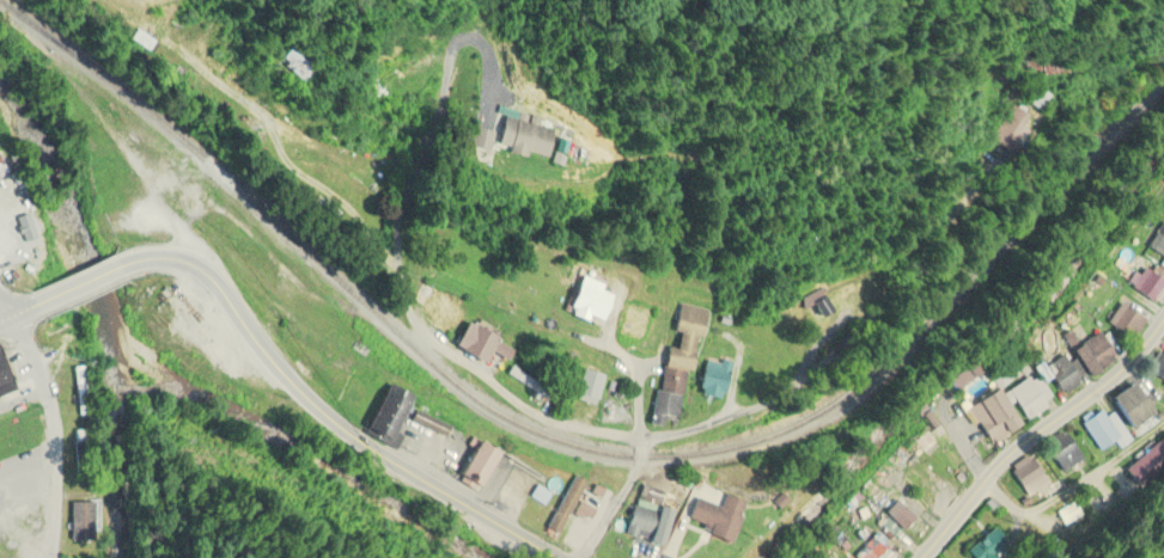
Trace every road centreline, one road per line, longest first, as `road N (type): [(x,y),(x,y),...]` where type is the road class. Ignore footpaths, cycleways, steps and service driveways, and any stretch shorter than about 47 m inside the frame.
road 1 (residential): [(471,27),(450,65),(389,250),(428,342),(557,424),(640,435),(689,430),(788,399),(858,342),(957,225)]
road 2 (secondary): [(544,557),(345,435),(274,367),(205,276),(167,258),(122,268)]
road 3 (secondary): [(1163,318),(1122,373),(1000,466),(920,557)]
road 4 (tertiary): [(45,557),(54,429),(44,390),(8,319)]

